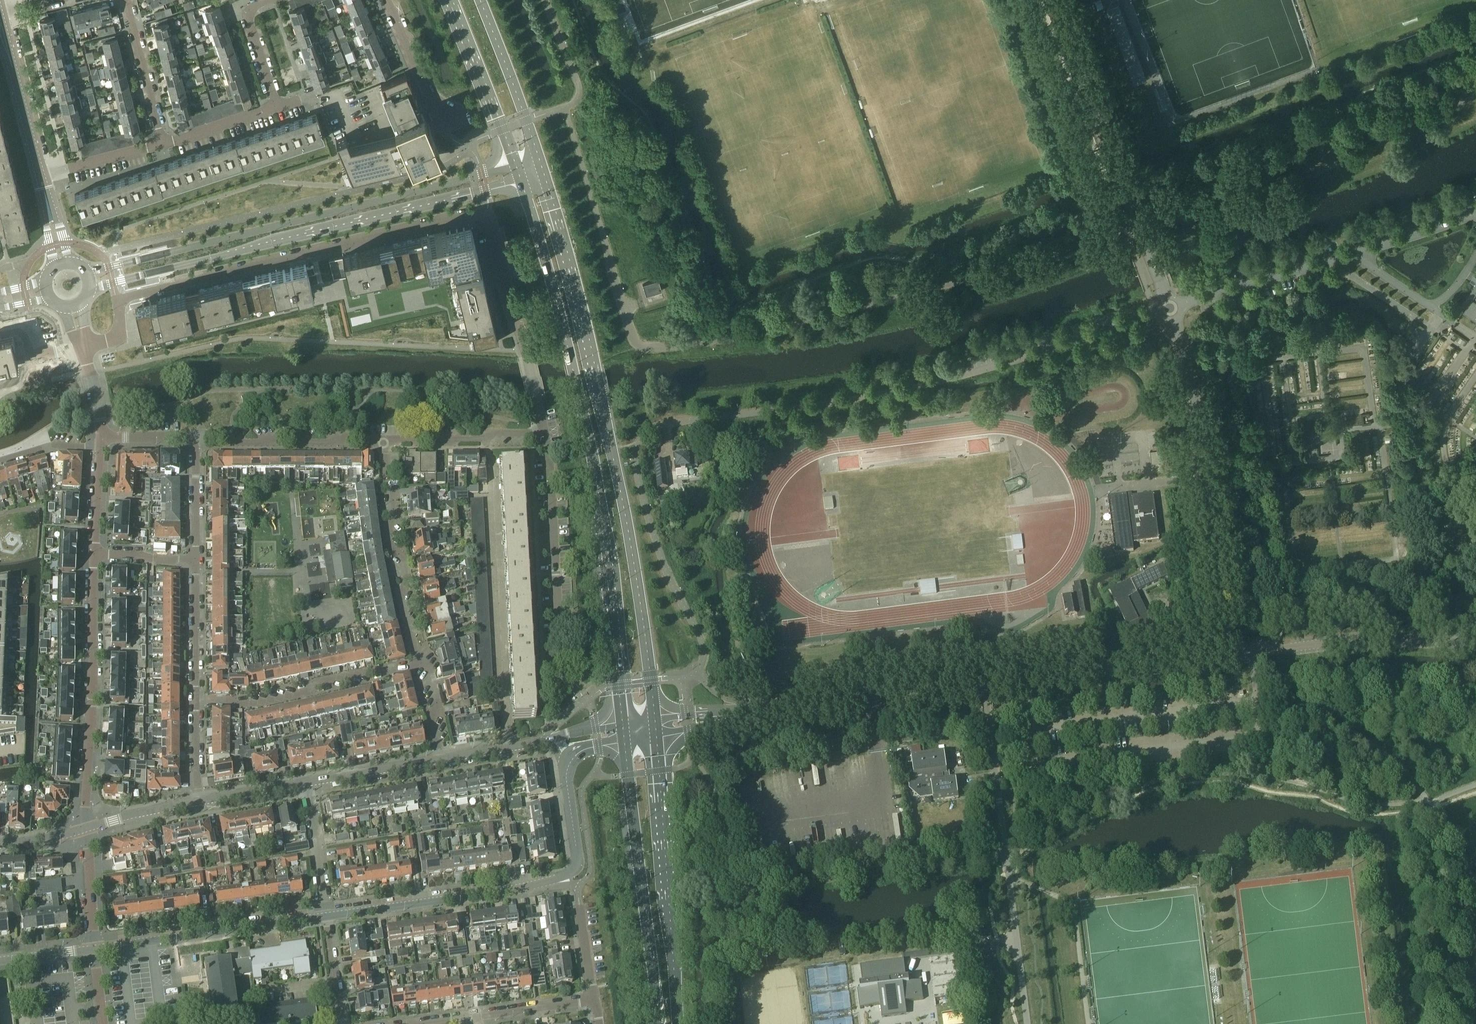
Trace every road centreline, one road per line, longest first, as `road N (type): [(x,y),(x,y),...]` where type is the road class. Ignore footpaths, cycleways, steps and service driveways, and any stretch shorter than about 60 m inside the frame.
road 1 (secondary): [(655,719),(600,391),(542,167)]
road 2 (secondary): [(522,181),(591,448),(623,724)]
road 3 (unclassified): [(647,433),(942,380),(1171,307)]
road 4 (residential): [(83,347),(119,337),(117,301),(479,215),(489,220)]
road 5 (tertiary): [(90,292),(522,181)]
road 6 (tertiary): [(517,165),(85,269)]
road 7 (tertiary): [(326,917),(563,877),(577,864),(568,767)]
road 8 (unclassified): [(1231,653),(1197,404),(1171,307)]
road 9 (unclassified): [(1028,1023),(984,683)]
road 10 (unclassified): [(1171,307),(1061,0)]
road 11 (unclassified): [(1171,307),(1475,214)]
road 12 (secondary): [(679,1023),(657,737)]
road 13 (secondary): [(624,742),(660,1023)]
road 14 (residential): [(86,830),(95,556)]
road 15 (unclassified): [(732,715),(984,683)]
road 16 (unclassified): [(984,683),(1231,653)]
road 17 (residential): [(416,665),(399,595),(408,578),(387,532),(396,520),(385,441)]
road 18 (residential): [(163,145),(275,103),(248,17),(267,0)]
road 19 (residential): [(560,665),(544,432)]
road 20 (tertiary): [(97,949),(326,917)]
road 21 (residential): [(196,699),(241,706),(416,665)]
road 22 (residential): [(544,432),(489,220)]
road 23 (unclassified): [(1475,645),(1402,639),(1268,651)]
road 24 (residential): [(191,441),(205,434),(229,443),(271,443),(282,435),(297,442),(385,441)]
road 25 (secondary): [(542,167),(481,0)]
road 26 (secondary): [(453,0),(517,165)]
road 27 (tertiary): [(42,177),(0,23)]
road 28 (residential): [(385,441),(544,432)]
road 29 (residential): [(163,145),(127,0)]
road 30 (residential): [(196,699),(195,559)]
road 31 (residential): [(445,127),(388,0)]
road 32 (residential): [(326,917),(309,782)]
road 33 (tertiary): [(441,760),(309,782)]
road 34 (residential): [(465,1016),(593,998)]
road 35 (residential): [(42,177),(163,145)]

